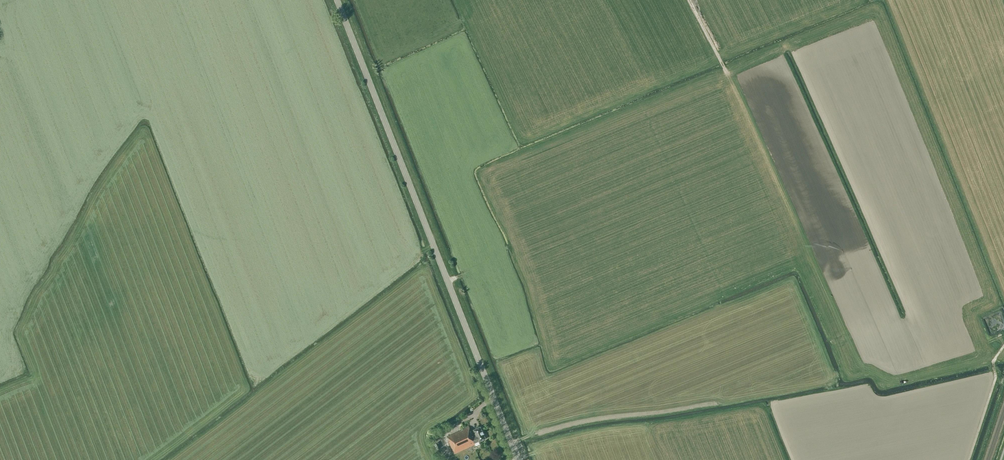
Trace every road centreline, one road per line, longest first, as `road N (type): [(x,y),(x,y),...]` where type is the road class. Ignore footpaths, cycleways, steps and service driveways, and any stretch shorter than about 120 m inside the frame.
road 1 (tertiary): [(518,459),(337,0)]
road 2 (track): [(969,459),(1003,345)]

